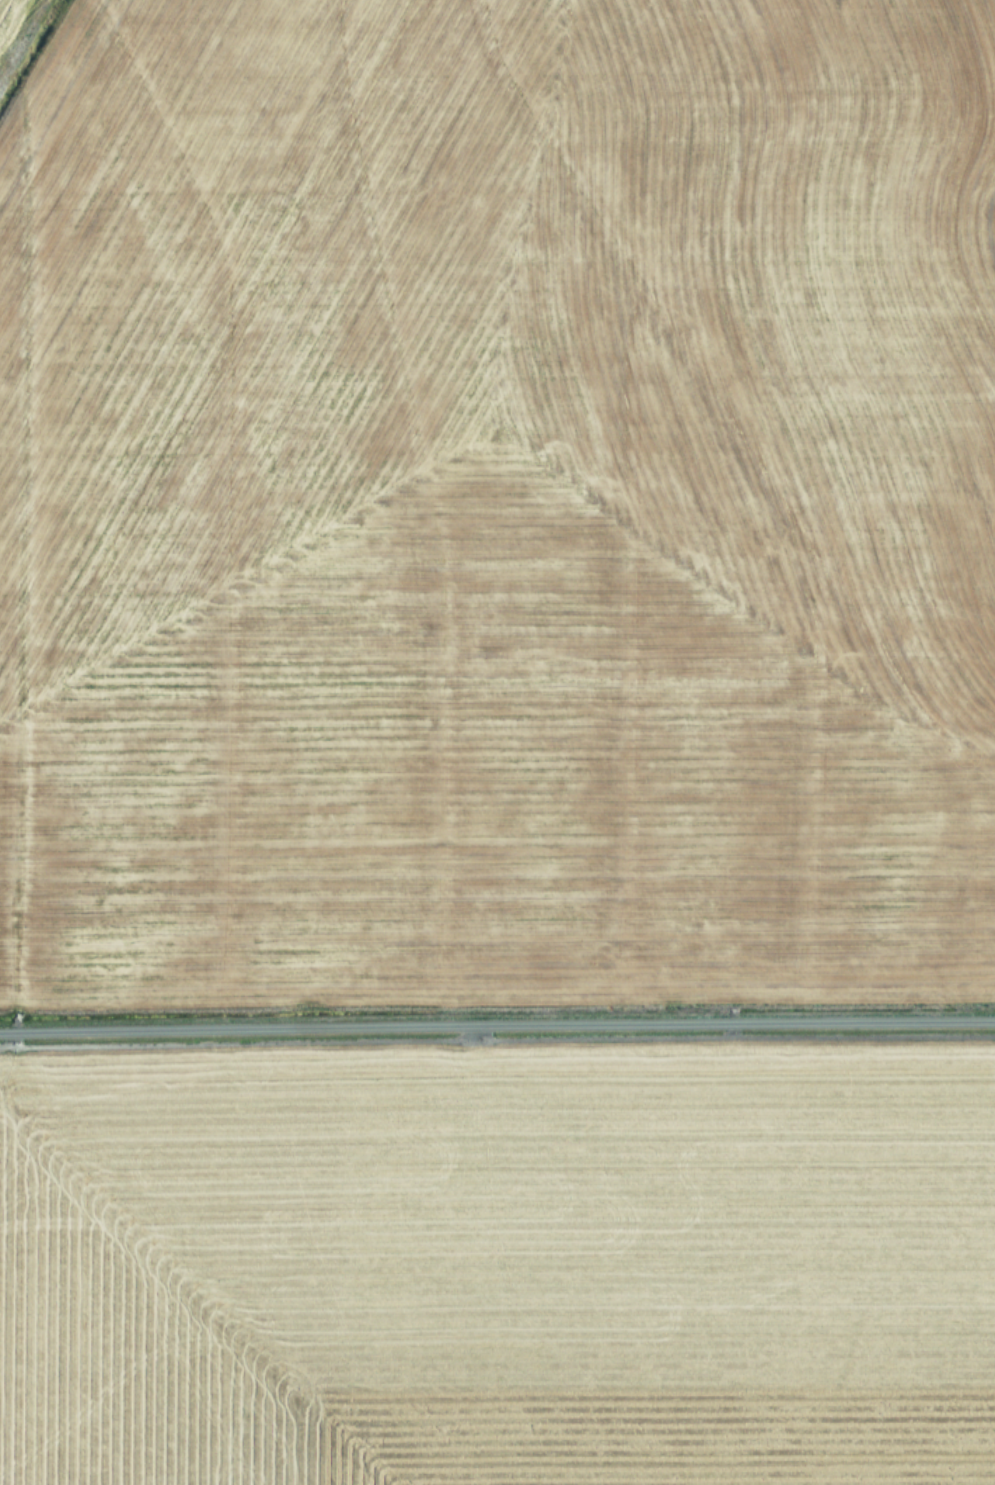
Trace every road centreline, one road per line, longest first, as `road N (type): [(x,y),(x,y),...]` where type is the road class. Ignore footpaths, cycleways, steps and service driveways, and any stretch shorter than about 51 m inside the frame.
road 1 (residential): [(0,1031),(994,1017)]

